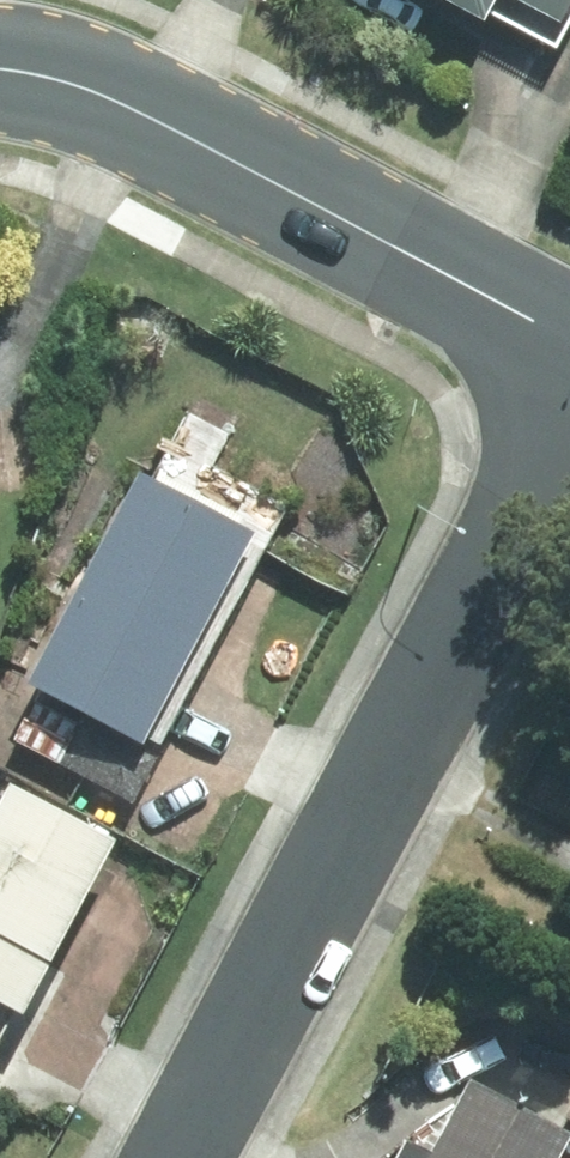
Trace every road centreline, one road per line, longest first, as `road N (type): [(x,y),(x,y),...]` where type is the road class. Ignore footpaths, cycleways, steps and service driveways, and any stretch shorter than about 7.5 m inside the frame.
road 1 (residential): [(172,1157),(569,420)]
road 2 (tertiary): [(0,72),(52,78),(569,348)]

